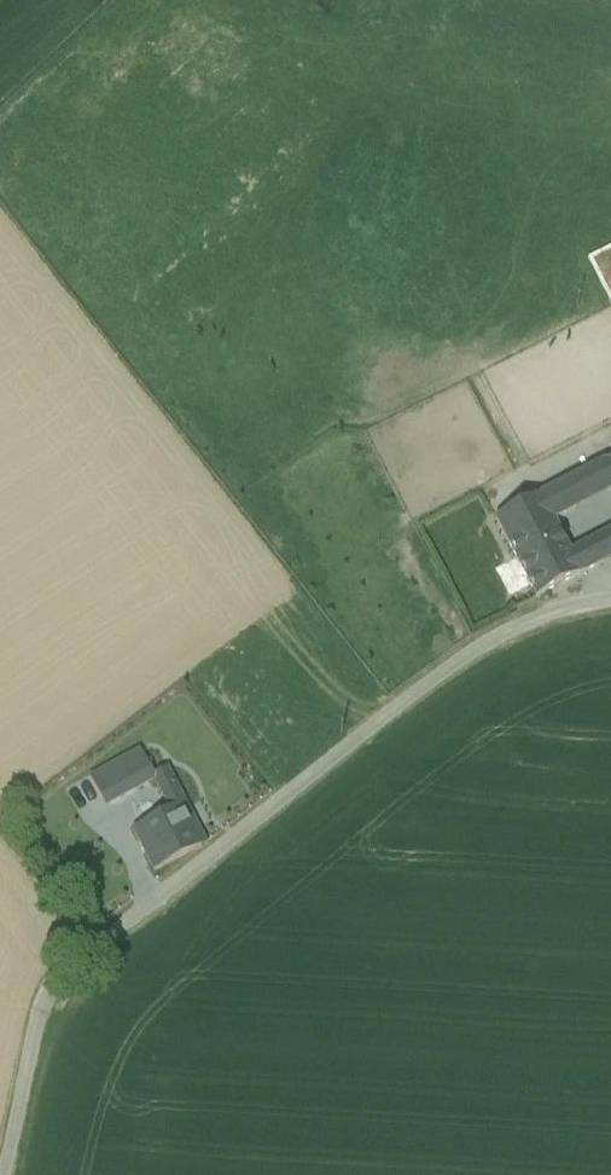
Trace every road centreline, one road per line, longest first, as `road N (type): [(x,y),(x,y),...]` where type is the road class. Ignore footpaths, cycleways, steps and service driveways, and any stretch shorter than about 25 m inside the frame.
road 1 (unclassified): [(9,1174),(51,980),(481,646),(541,617),(610,608)]

